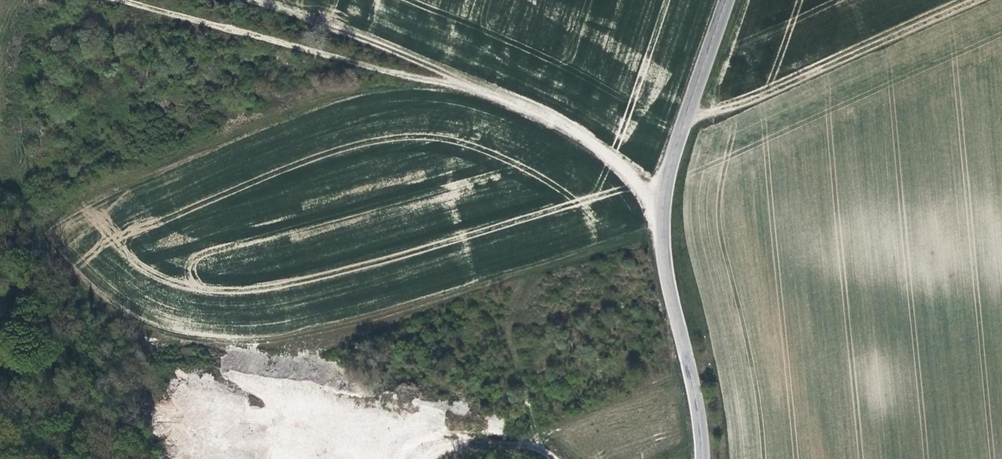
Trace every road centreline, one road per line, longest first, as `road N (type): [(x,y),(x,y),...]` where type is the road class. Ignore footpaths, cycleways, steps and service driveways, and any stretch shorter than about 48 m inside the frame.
road 1 (track): [(662,193),(506,99),(123,0)]
road 2 (tertiary): [(700,458),(658,216),(728,0)]
road 3 (track): [(968,0),(733,105),(686,115)]
road 4 (track): [(464,85),(257,0)]

